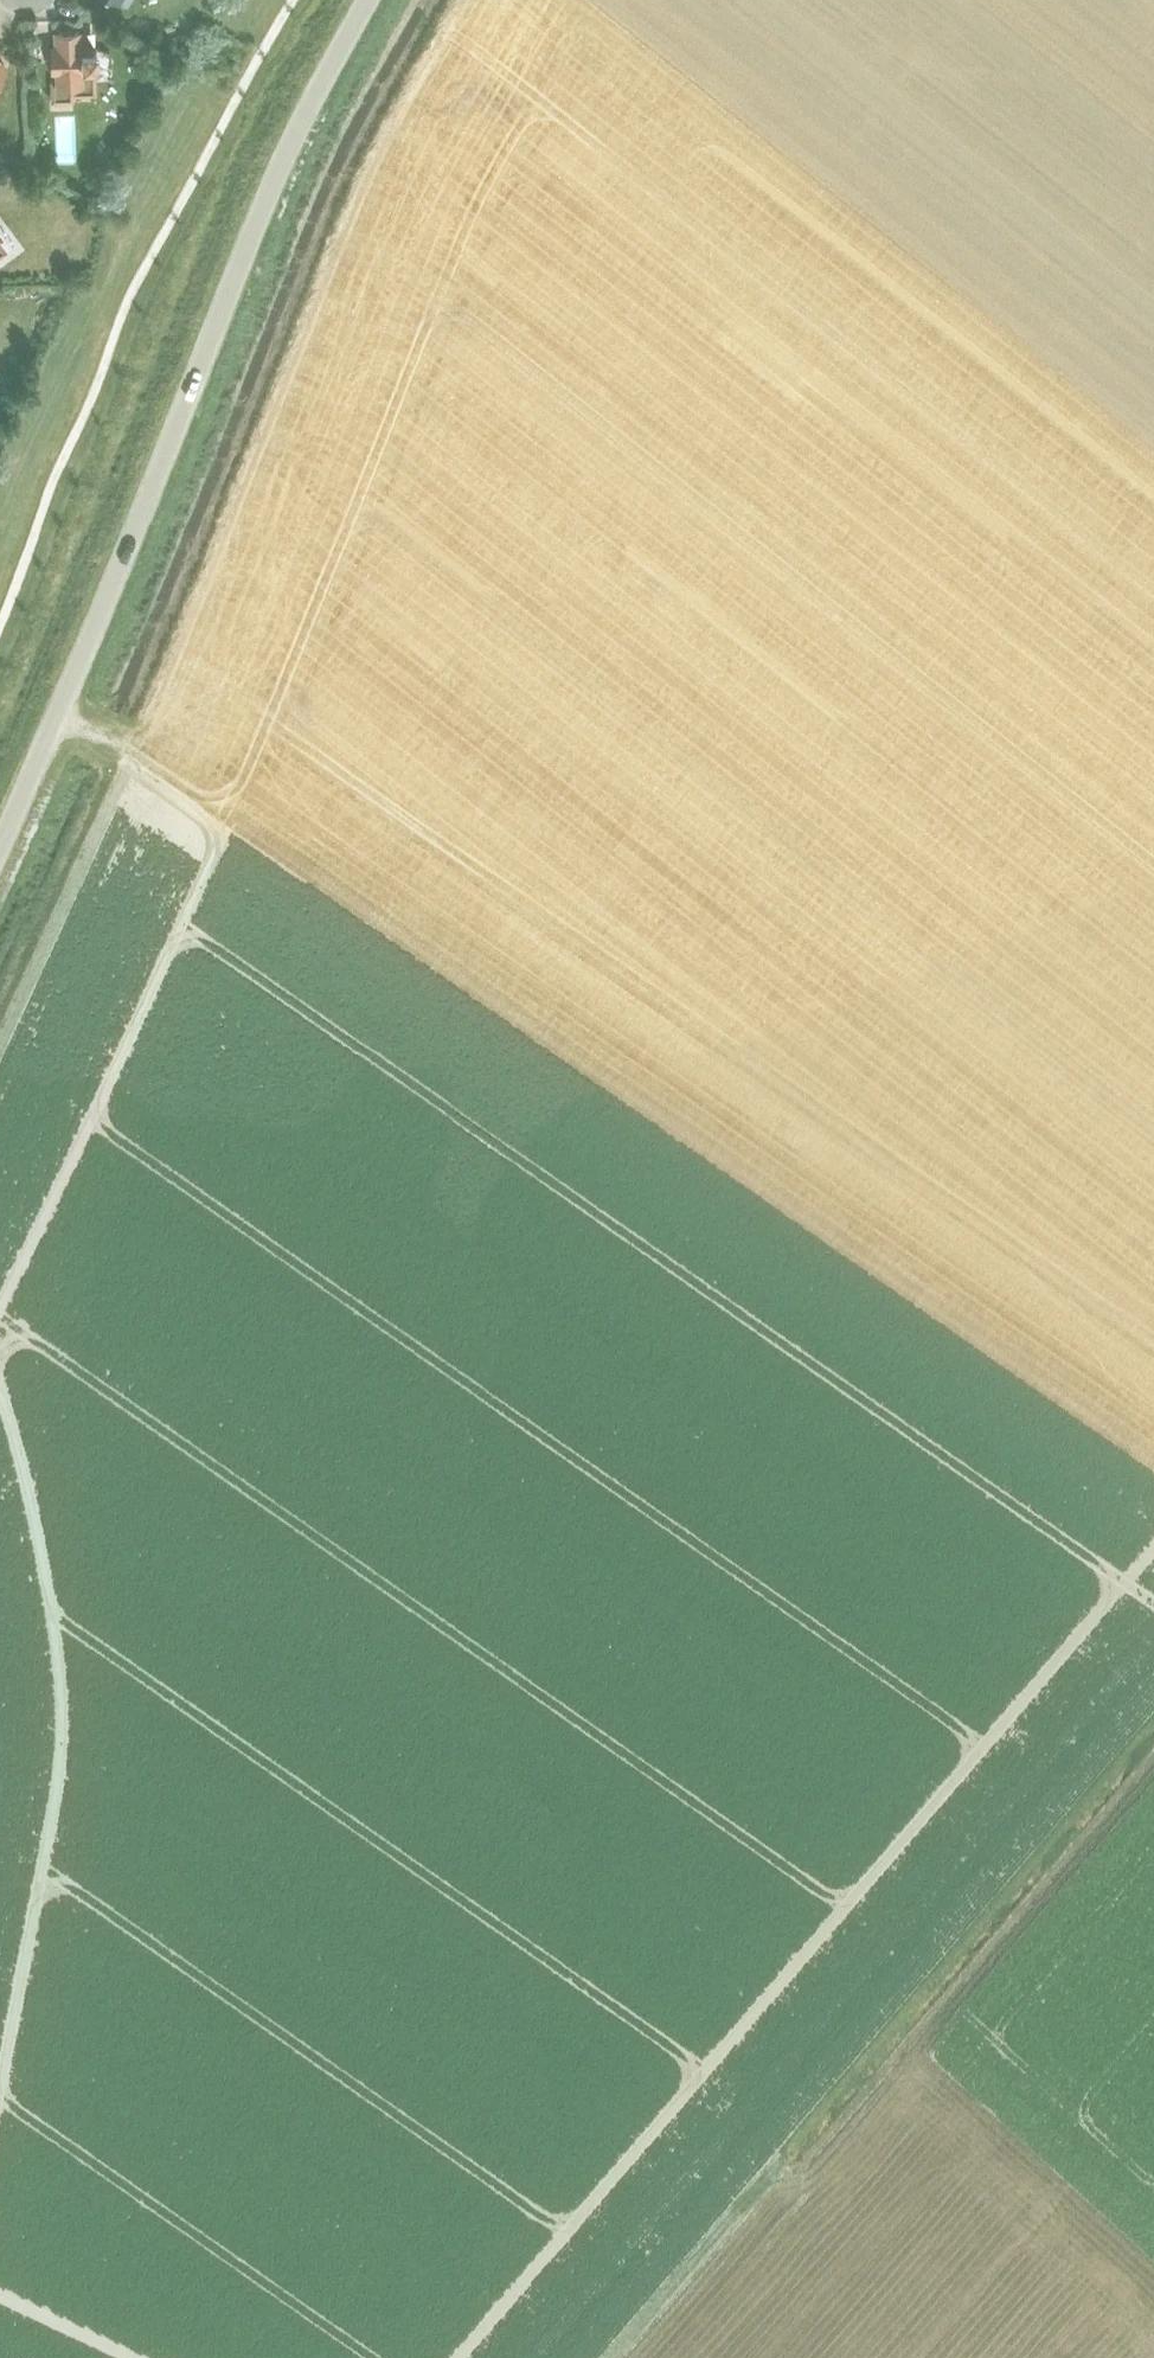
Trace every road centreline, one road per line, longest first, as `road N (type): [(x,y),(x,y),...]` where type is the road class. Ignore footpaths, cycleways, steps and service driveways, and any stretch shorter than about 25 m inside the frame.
road 1 (unclassified): [(0,844),(256,216),(366,0)]

